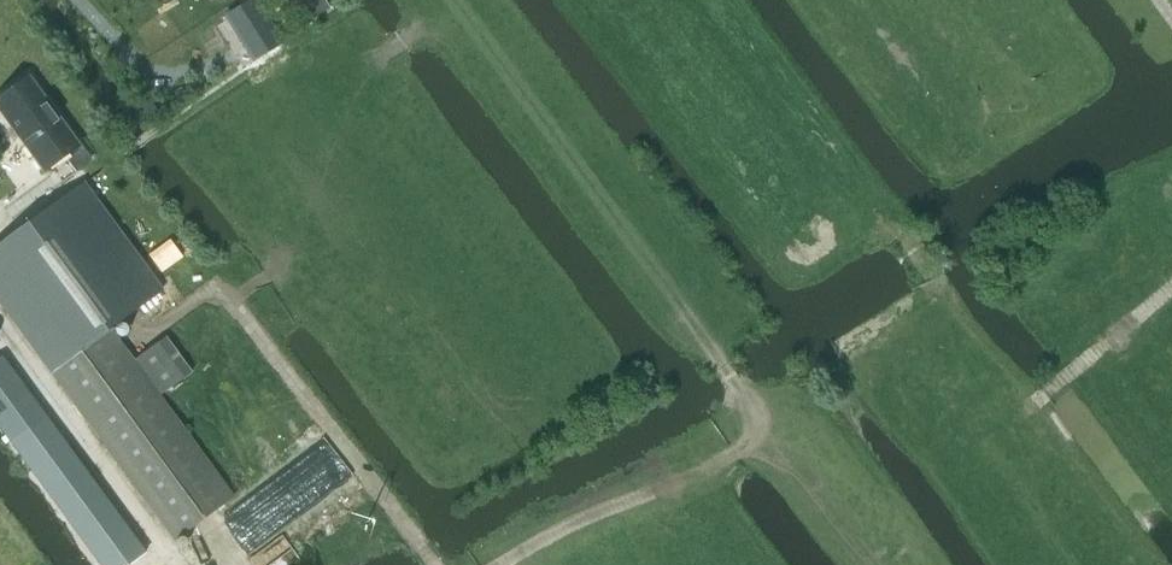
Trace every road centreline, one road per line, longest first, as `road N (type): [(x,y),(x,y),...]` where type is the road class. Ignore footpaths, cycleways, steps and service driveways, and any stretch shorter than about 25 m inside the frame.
road 1 (track): [(1171,284),(1032,406)]

